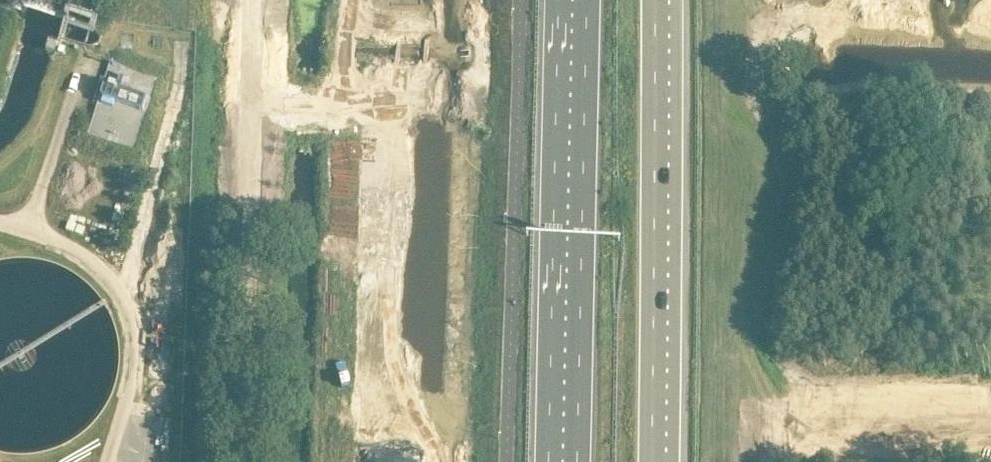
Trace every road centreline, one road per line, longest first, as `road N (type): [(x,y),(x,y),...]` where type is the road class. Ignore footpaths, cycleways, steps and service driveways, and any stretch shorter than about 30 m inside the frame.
road 1 (unclassified): [(239,461),(254,0)]
road 2 (trunk): [(571,0),(563,461)]
road 3 (trunk): [(652,461),(655,0)]

